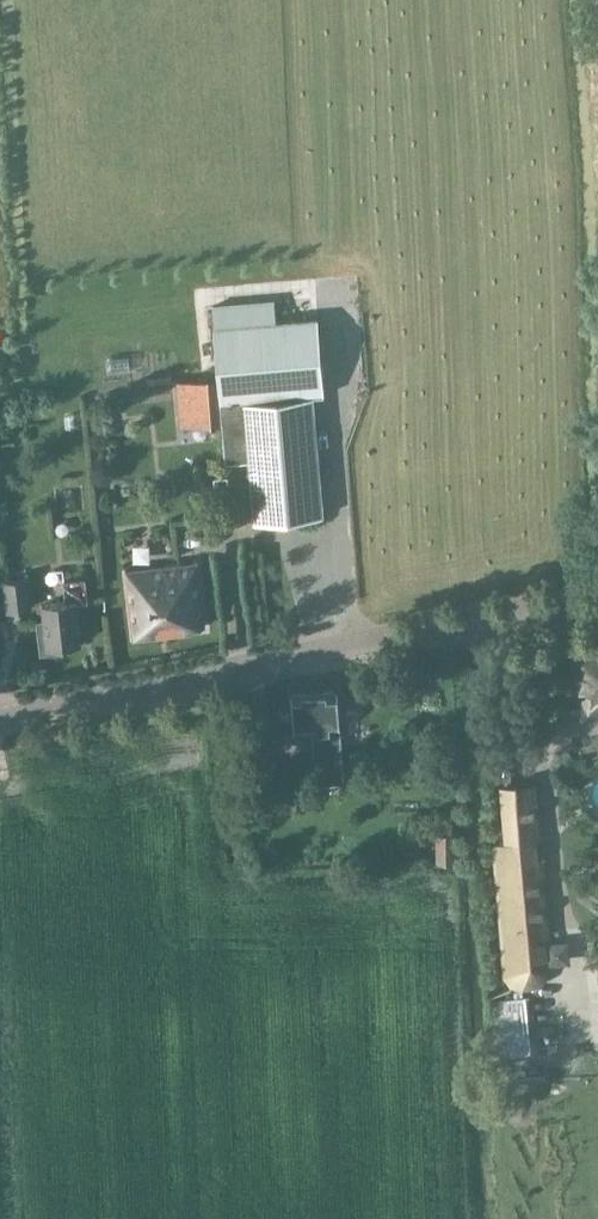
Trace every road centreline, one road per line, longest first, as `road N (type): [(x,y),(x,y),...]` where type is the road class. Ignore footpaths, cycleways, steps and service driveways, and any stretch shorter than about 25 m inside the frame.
road 1 (tertiary): [(0,717),(597,594)]

